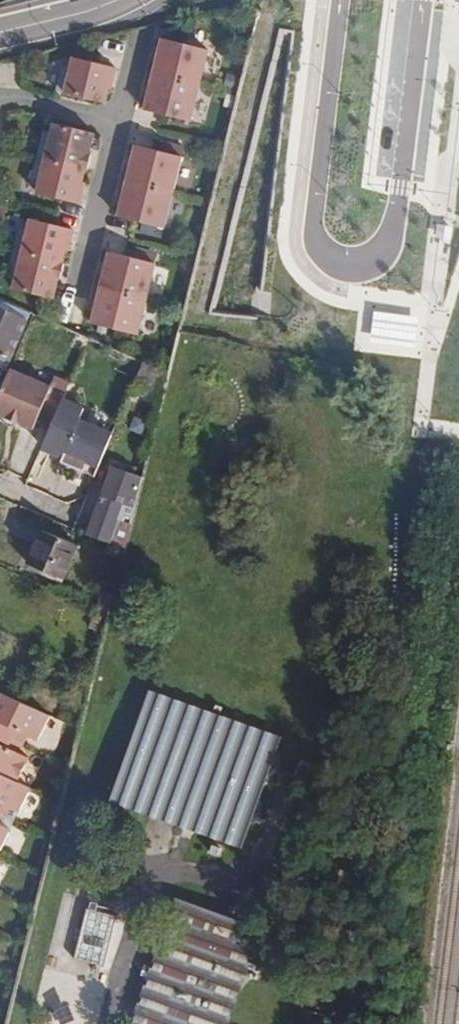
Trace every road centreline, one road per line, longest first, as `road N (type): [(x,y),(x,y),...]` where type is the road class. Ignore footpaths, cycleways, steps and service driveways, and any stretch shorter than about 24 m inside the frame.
road 1 (residential): [(67,307),(116,124)]

